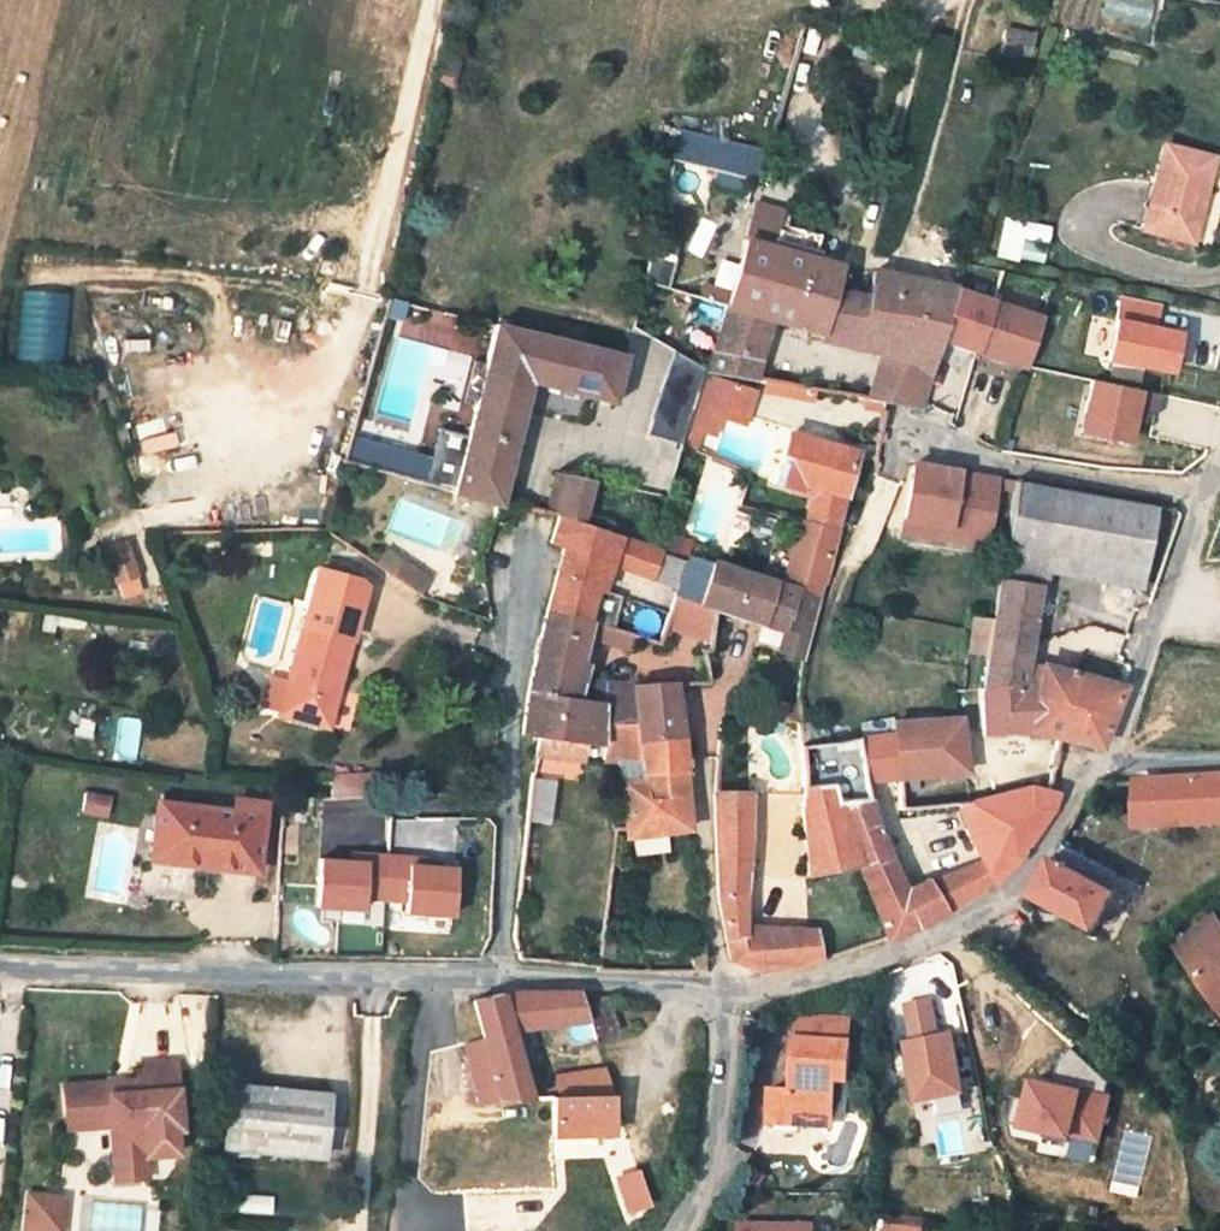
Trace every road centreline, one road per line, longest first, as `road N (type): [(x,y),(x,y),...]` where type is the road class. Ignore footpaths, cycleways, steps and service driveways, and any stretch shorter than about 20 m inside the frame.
road 1 (residential): [(1108,765),(1090,777),(999,904),(926,945),(722,999)]
road 2 (residential): [(515,558),(500,974)]
road 3 (unclassified): [(372,976),(0,965)]
road 4 (residential): [(902,446),(1207,498)]
road 5 (residential): [(1207,498),(1108,765)]
road 6 (residential): [(372,976),(360,1230)]
road 7 (unclassified): [(722,999),(709,1180),(678,1230)]
road 8 (unclassified): [(722,999),(657,985),(500,974)]
road 9 (unclassified): [(500,974),(372,976)]

